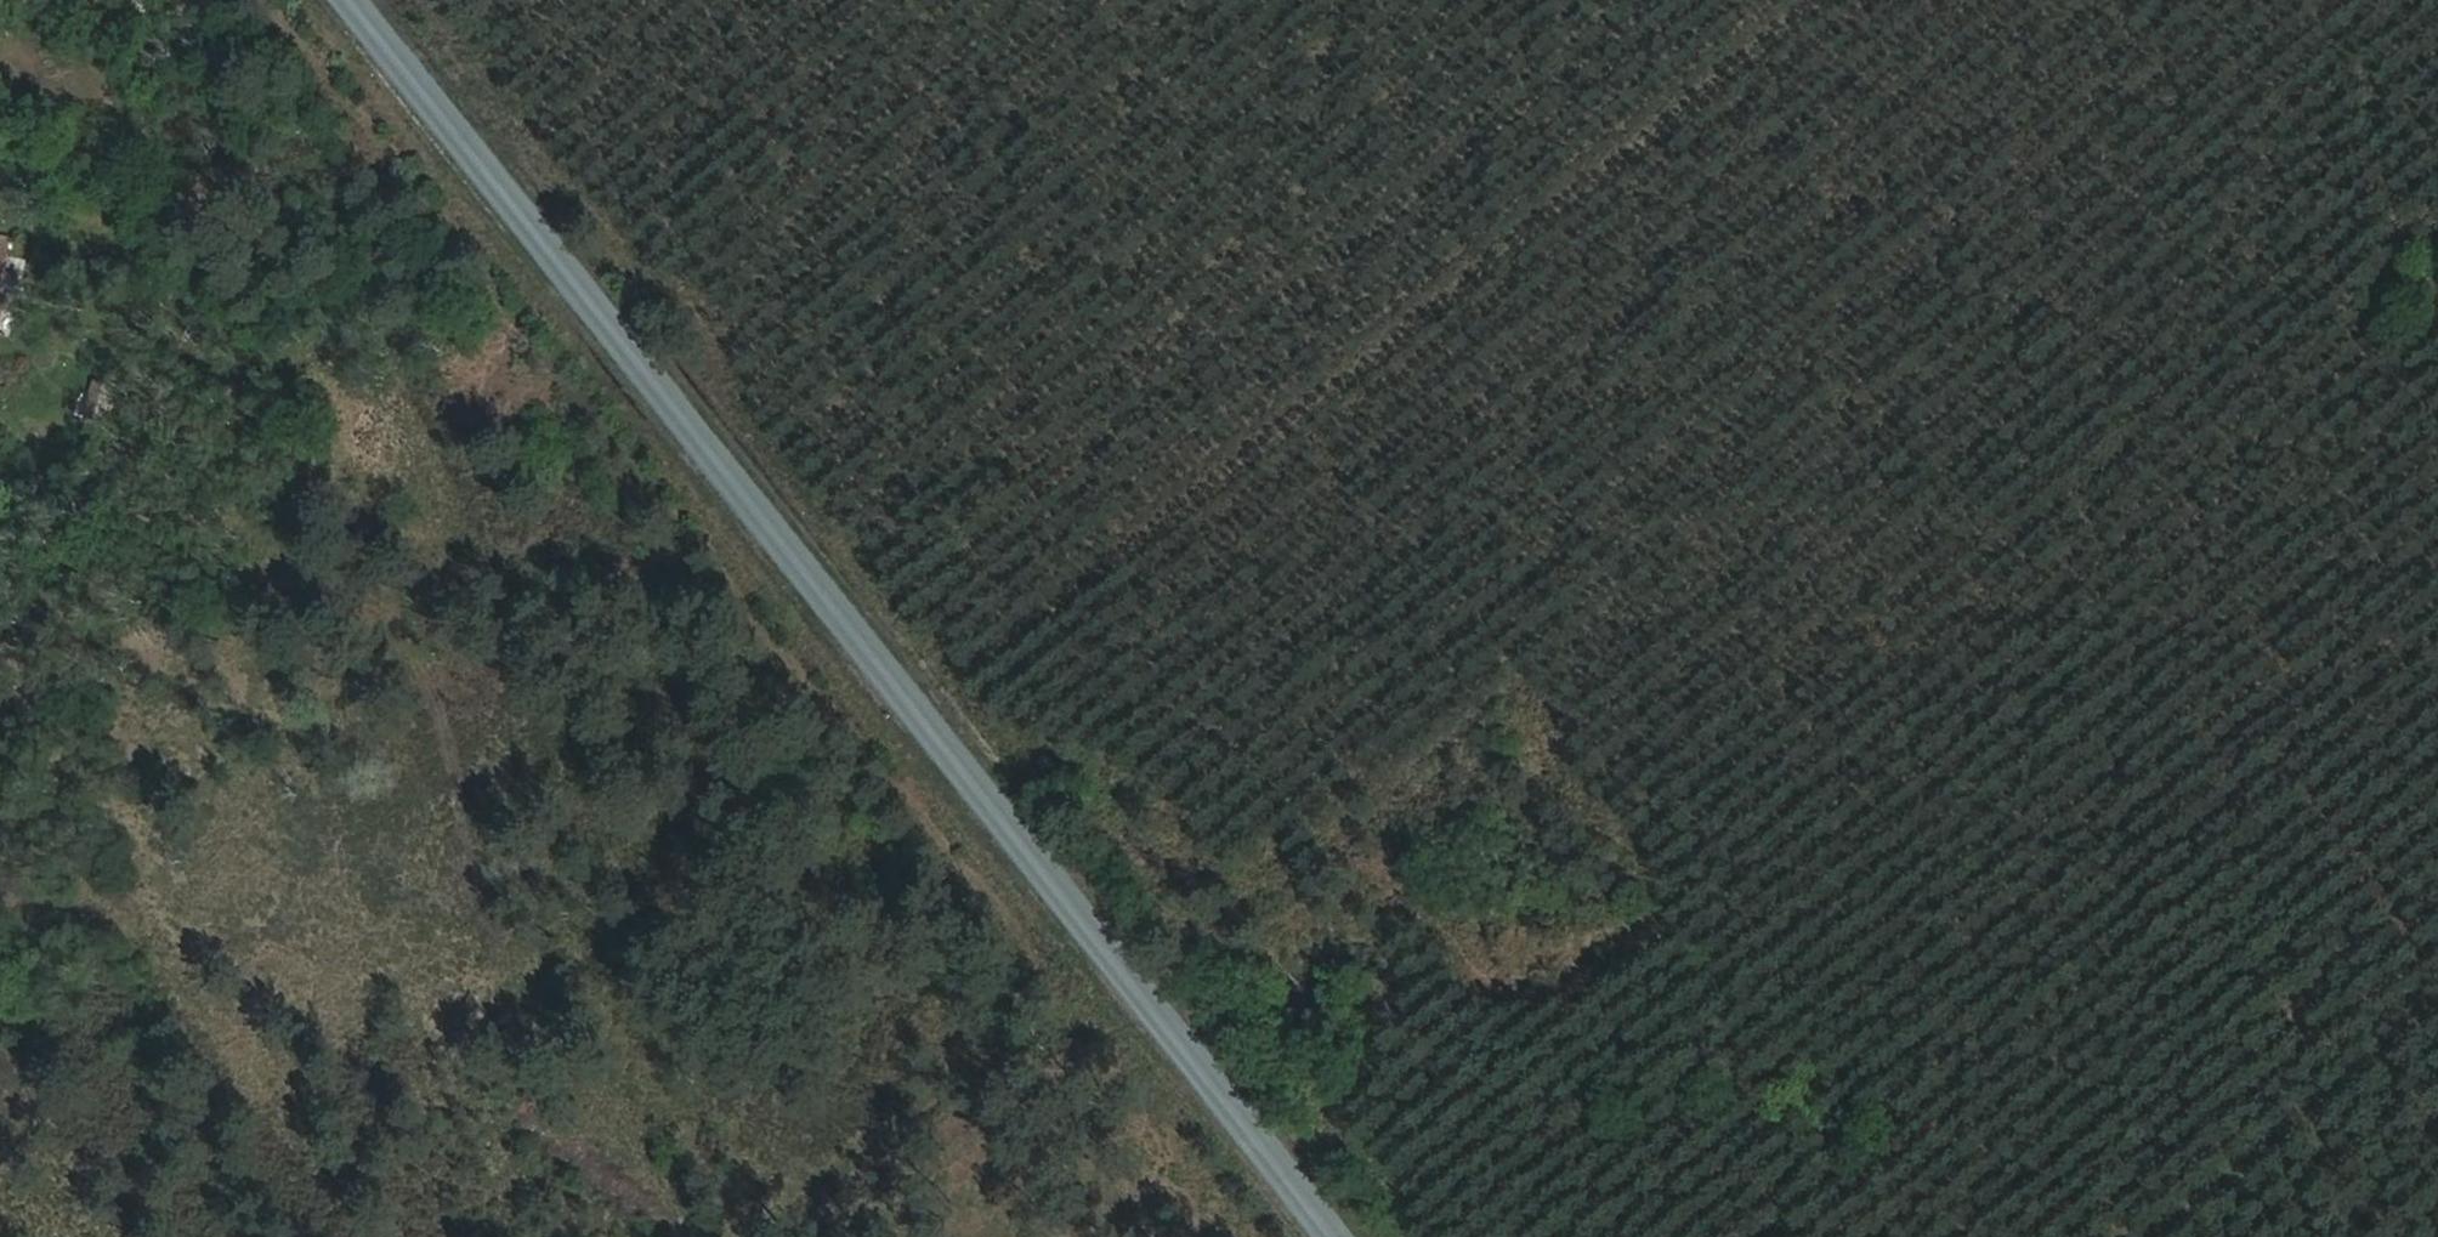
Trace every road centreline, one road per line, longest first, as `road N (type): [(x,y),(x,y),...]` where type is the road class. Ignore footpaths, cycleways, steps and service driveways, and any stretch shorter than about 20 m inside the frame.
road 1 (tertiary): [(1328,1236),(346,0)]

